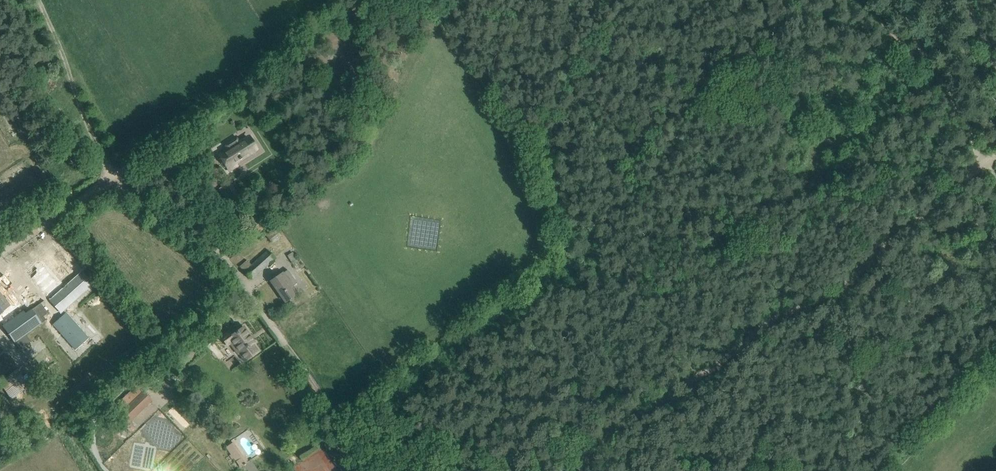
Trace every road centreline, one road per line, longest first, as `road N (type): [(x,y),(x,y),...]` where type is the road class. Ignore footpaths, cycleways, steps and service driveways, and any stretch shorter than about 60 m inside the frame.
road 1 (track): [(571,470),(784,312),(832,295),(985,159)]
road 2 (unclassified): [(0,255),(89,195),(140,197),(228,265),(285,344)]
road 3 (track): [(353,0),(129,173)]
road 4 (track): [(129,173),(45,0)]
road 5 (track): [(995,181),(933,73)]

